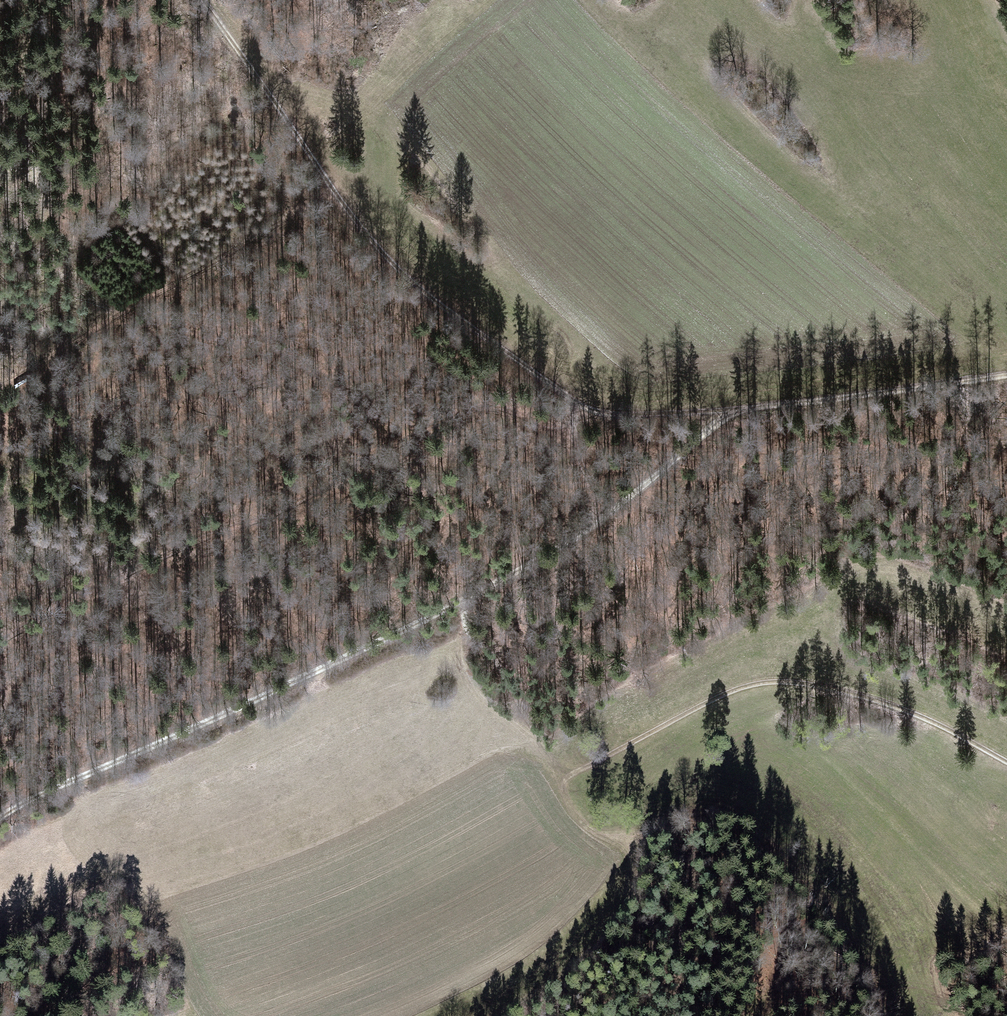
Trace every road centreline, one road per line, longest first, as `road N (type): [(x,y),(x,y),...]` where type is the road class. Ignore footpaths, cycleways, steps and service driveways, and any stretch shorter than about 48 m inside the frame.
road 1 (track): [(0,648),(136,567),(292,502),(460,412),(505,405),(567,431)]
road 2 (track): [(0,387),(134,300),(295,212),(317,171),(199,0)]
road 3 (track): [(454,605),(0,816)]
road 4 (track): [(317,171),(406,277),(580,409),(567,431),(595,523)]
road 5 (track): [(1006,765),(877,700),(803,682),(755,684),(569,780)]
road 6 (track): [(730,414),(595,523),(454,605)]
road 7 (track): [(1006,371),(730,414)]
road 8 (track): [(580,409),(730,414)]

